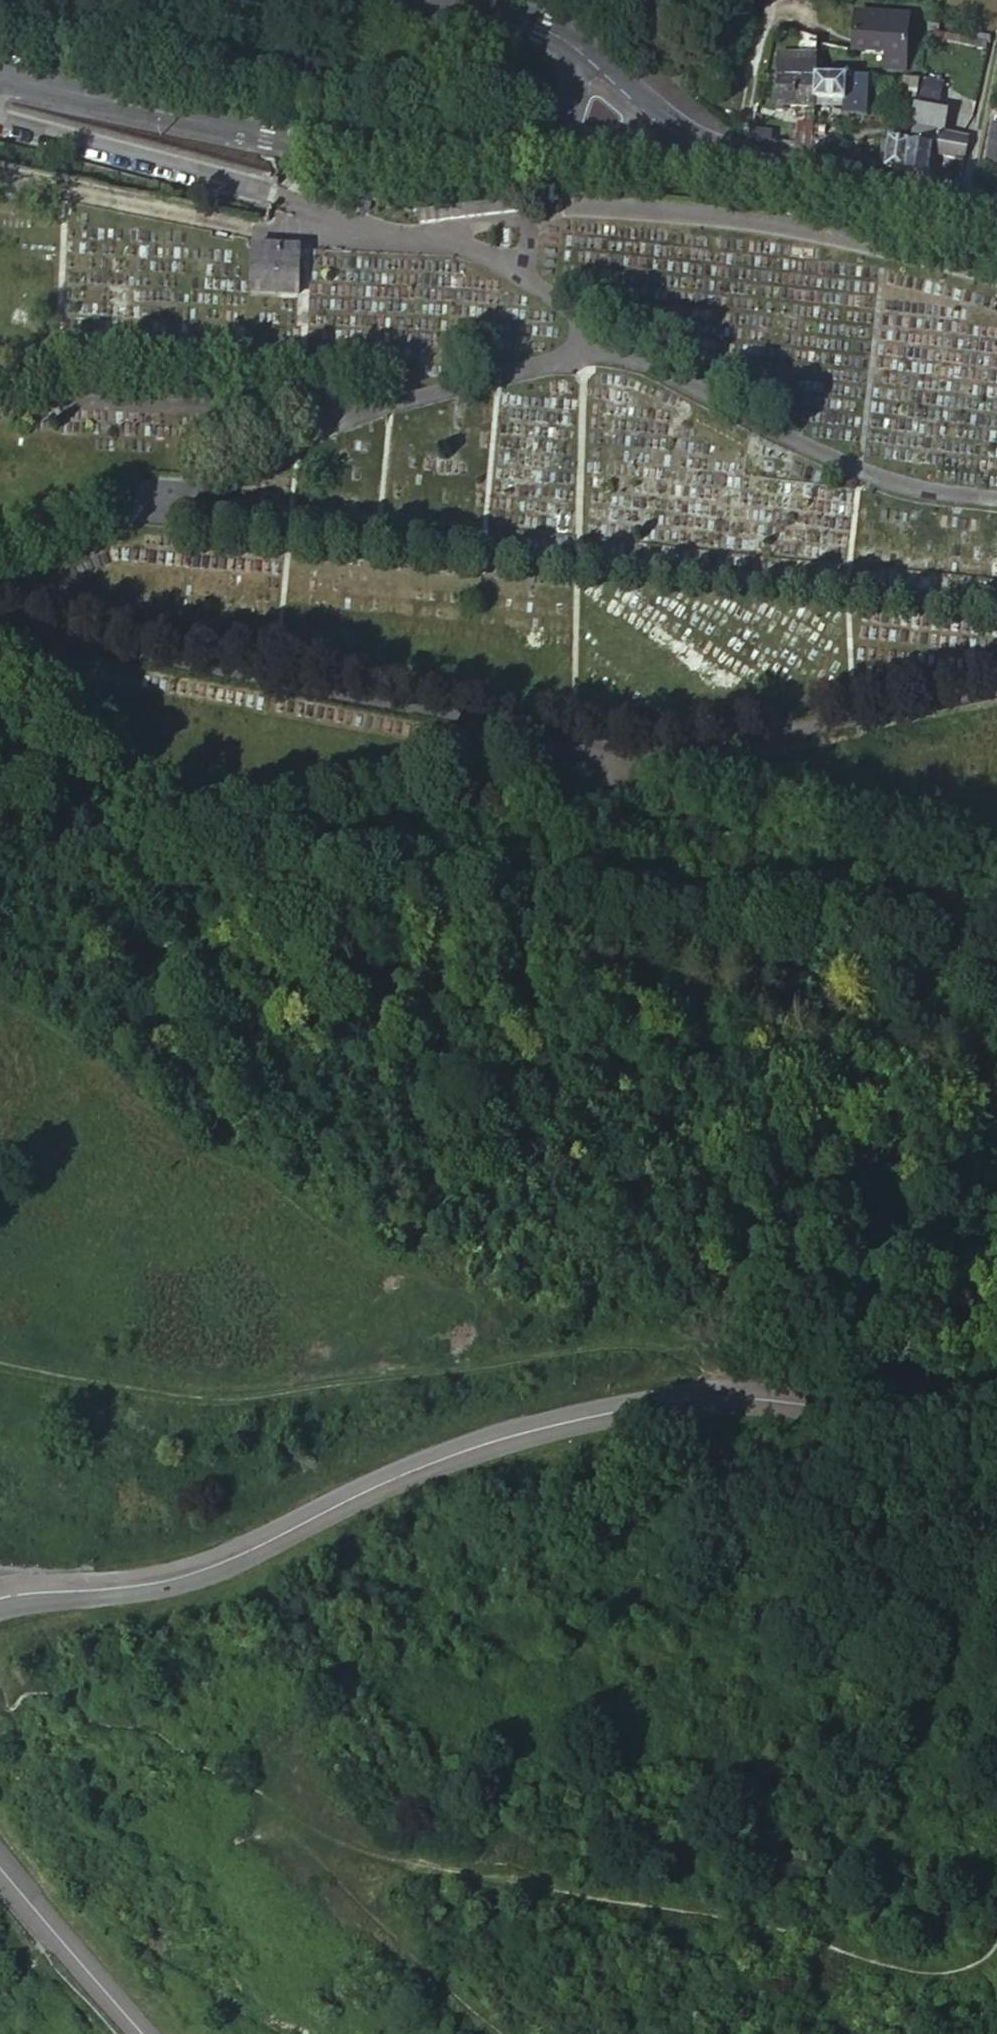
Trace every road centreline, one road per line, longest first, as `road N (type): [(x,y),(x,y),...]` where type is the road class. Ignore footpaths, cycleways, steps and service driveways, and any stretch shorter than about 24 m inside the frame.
road 1 (tertiary): [(996,1403),(770,1392),(687,1399),(437,1462),(216,1567),(0,1600)]
road 2 (track): [(291,1818),(347,1846),(398,1859),(728,1920),(928,1973),(964,1969),(996,1942)]
road 3 (tertiary): [(0,78),(281,140),(518,154)]
road 4 (track): [(497,2033),(319,1860),(265,1795)]
road 5 (tertiary): [(698,135),(762,165),(996,228)]
road 6 (tertiary): [(0,1865),(144,2033)]
road 7 (tertiary): [(544,26),(604,58),(698,135)]
road 8 (tertiary): [(518,154),(601,157),(698,135)]
road 9 (tertiary): [(544,26),(570,54),(571,107),(563,126),(518,154)]

